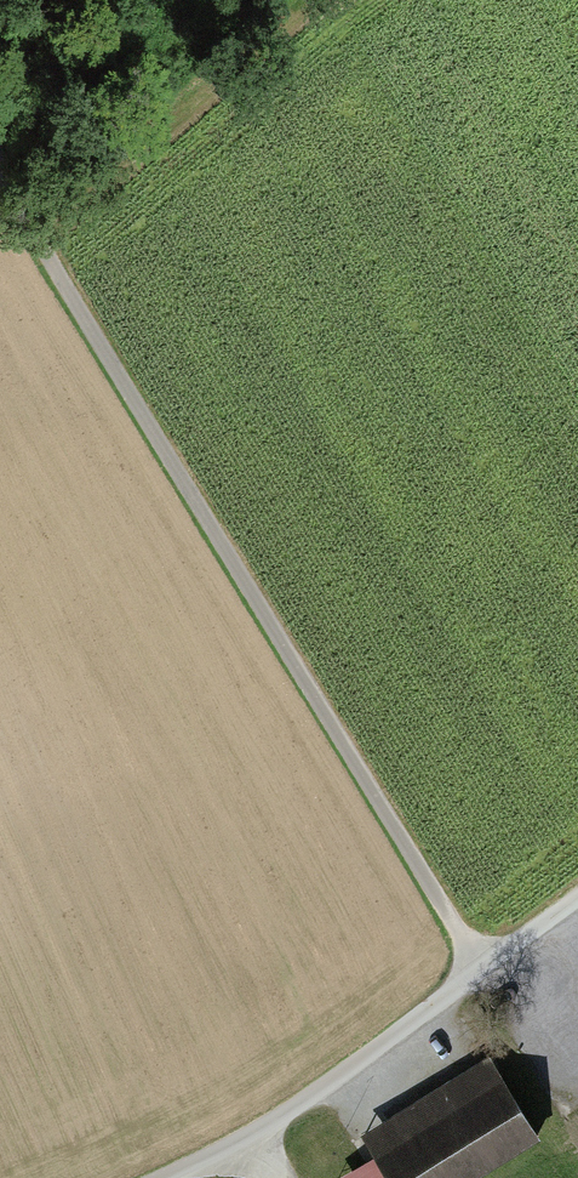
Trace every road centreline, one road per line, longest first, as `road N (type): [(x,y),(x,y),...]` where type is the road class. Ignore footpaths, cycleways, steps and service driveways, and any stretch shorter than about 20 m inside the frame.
road 1 (track): [(484,967),(41,244),(0,158)]
road 2 (track): [(577,897),(259,1132)]
road 3 (track): [(41,244),(310,0)]

